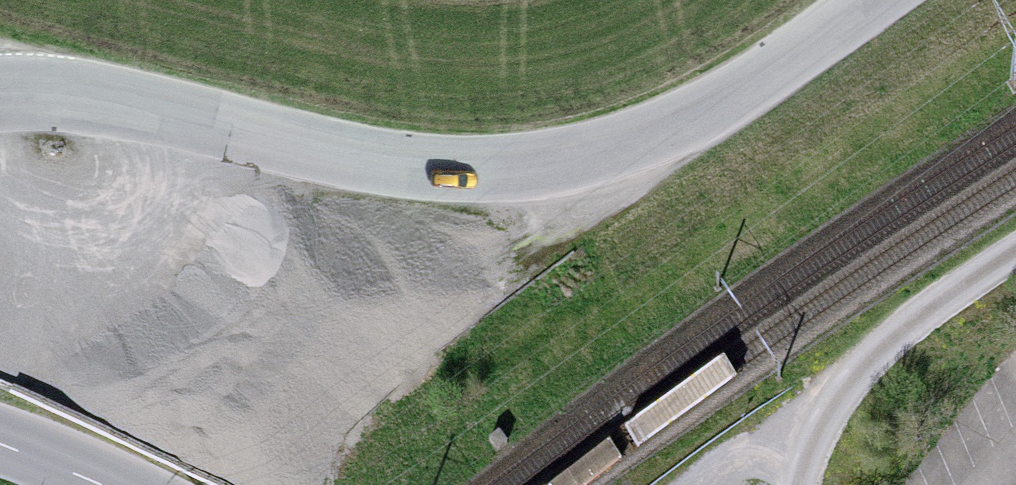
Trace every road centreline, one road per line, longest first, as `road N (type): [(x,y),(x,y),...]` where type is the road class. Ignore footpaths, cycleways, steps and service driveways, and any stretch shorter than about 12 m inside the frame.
road 1 (unclassified): [(0,92),(117,104),(374,168),(491,178),(573,167),(682,134),(887,0)]
road 2 (residential): [(1015,261),(918,326),(861,378),(822,438),(805,484)]

